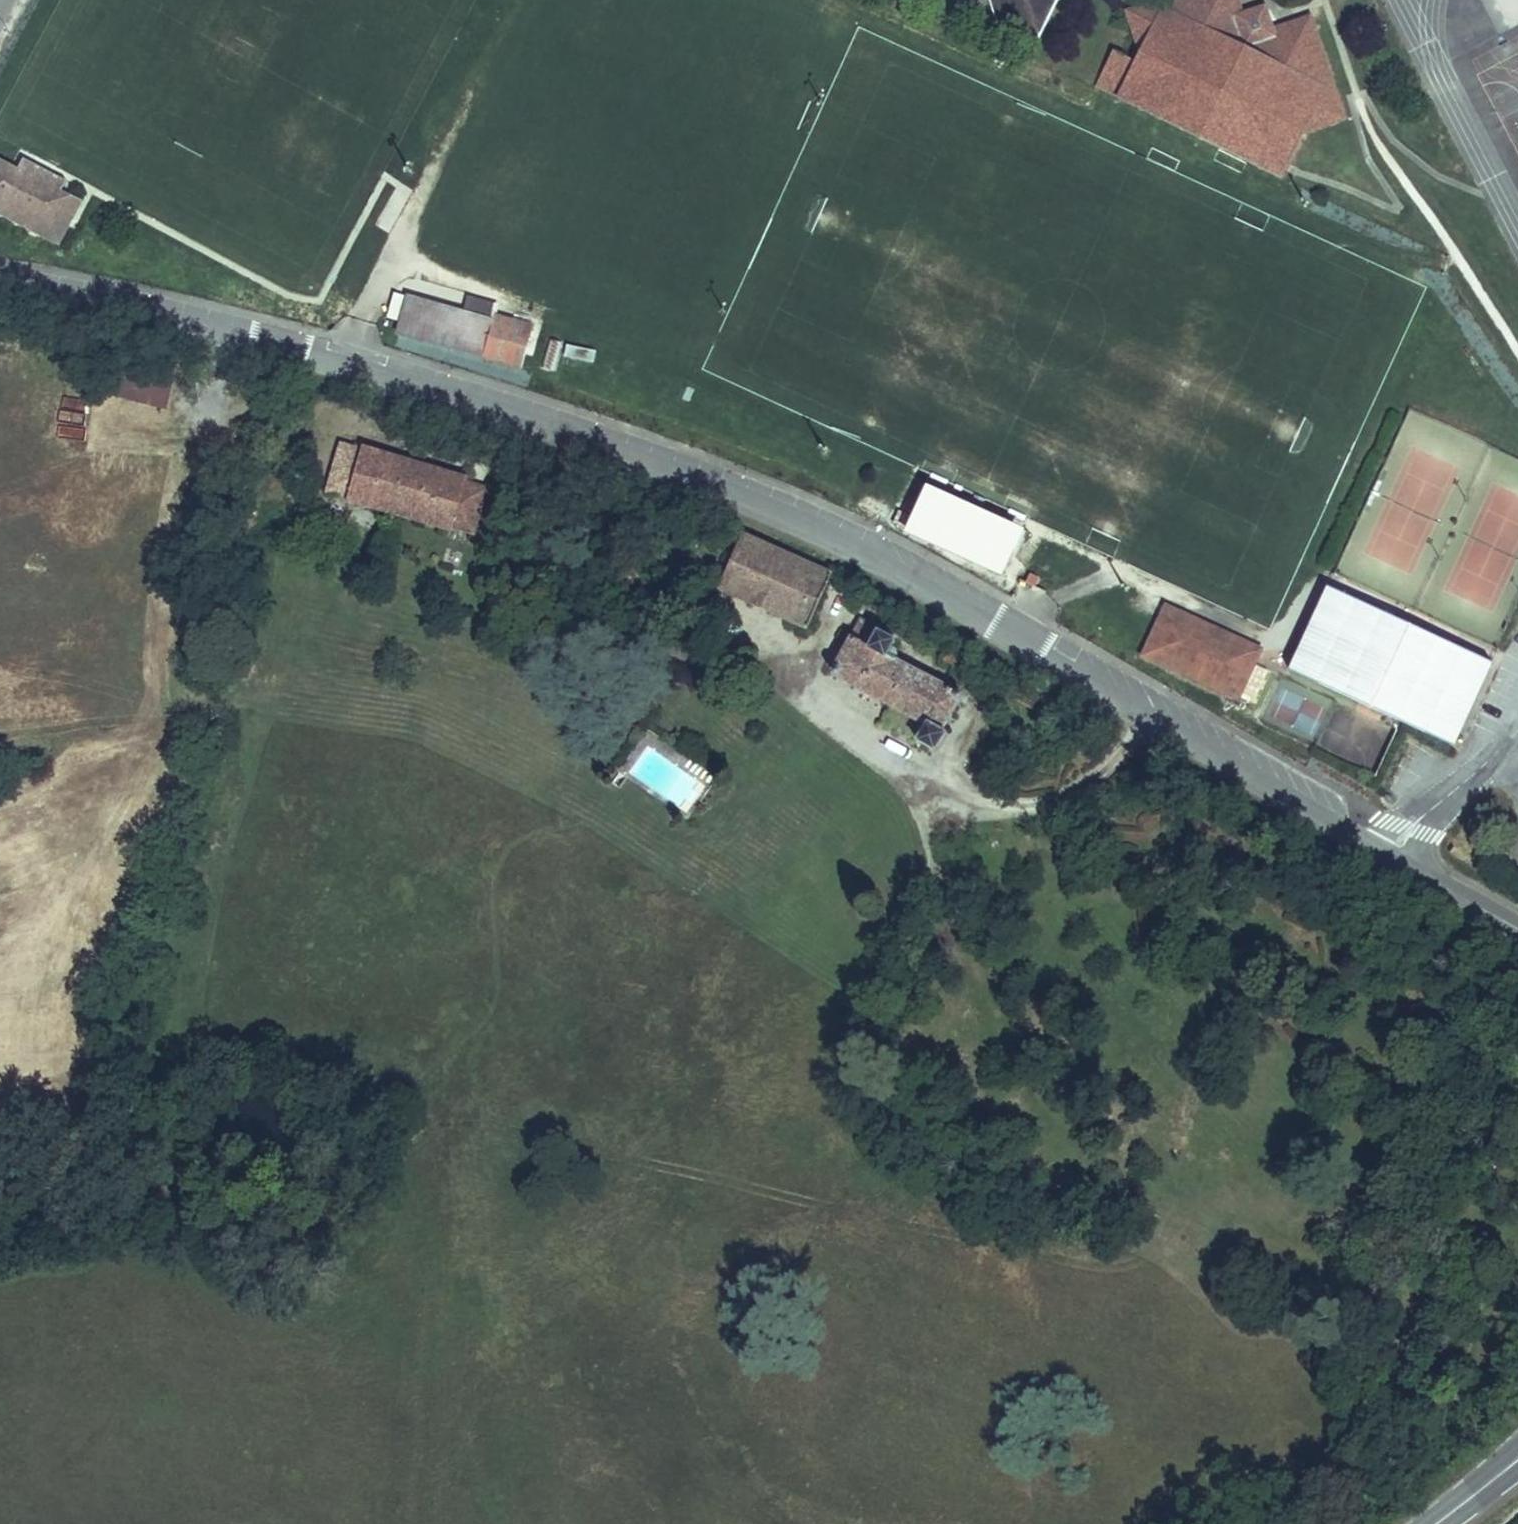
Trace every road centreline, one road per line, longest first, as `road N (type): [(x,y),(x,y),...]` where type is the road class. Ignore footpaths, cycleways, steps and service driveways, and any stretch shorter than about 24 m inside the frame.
road 1 (unclassified): [(0,285),(112,304),(331,359),(678,474),(801,524),(1019,634),(1394,863)]
road 2 (residential): [(1394,863),(1409,829),(1517,712)]
road 3 (unclassified): [(1394,863),(1517,929)]

